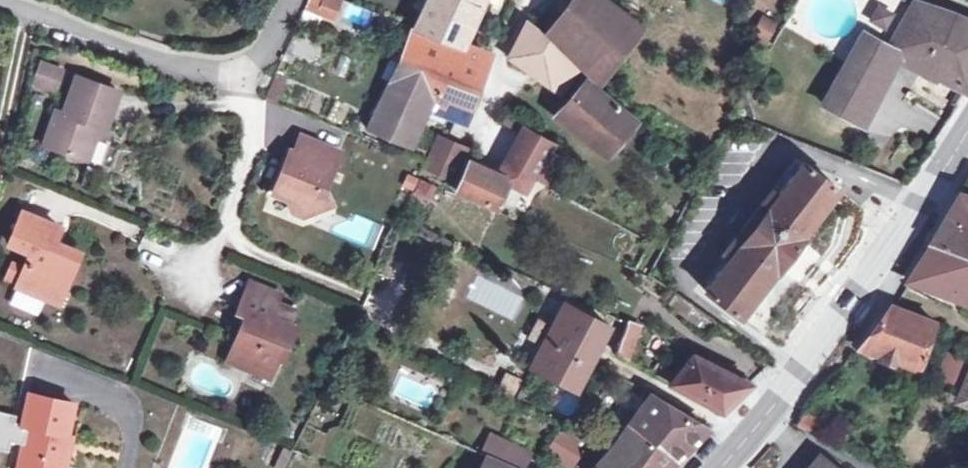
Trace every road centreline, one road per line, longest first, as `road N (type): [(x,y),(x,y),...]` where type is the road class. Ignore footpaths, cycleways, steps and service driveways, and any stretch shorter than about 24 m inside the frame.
road 1 (primary): [(726,467),(807,371),(967,139)]
road 2 (residential): [(0,5),(221,71),(257,57),(292,0)]

